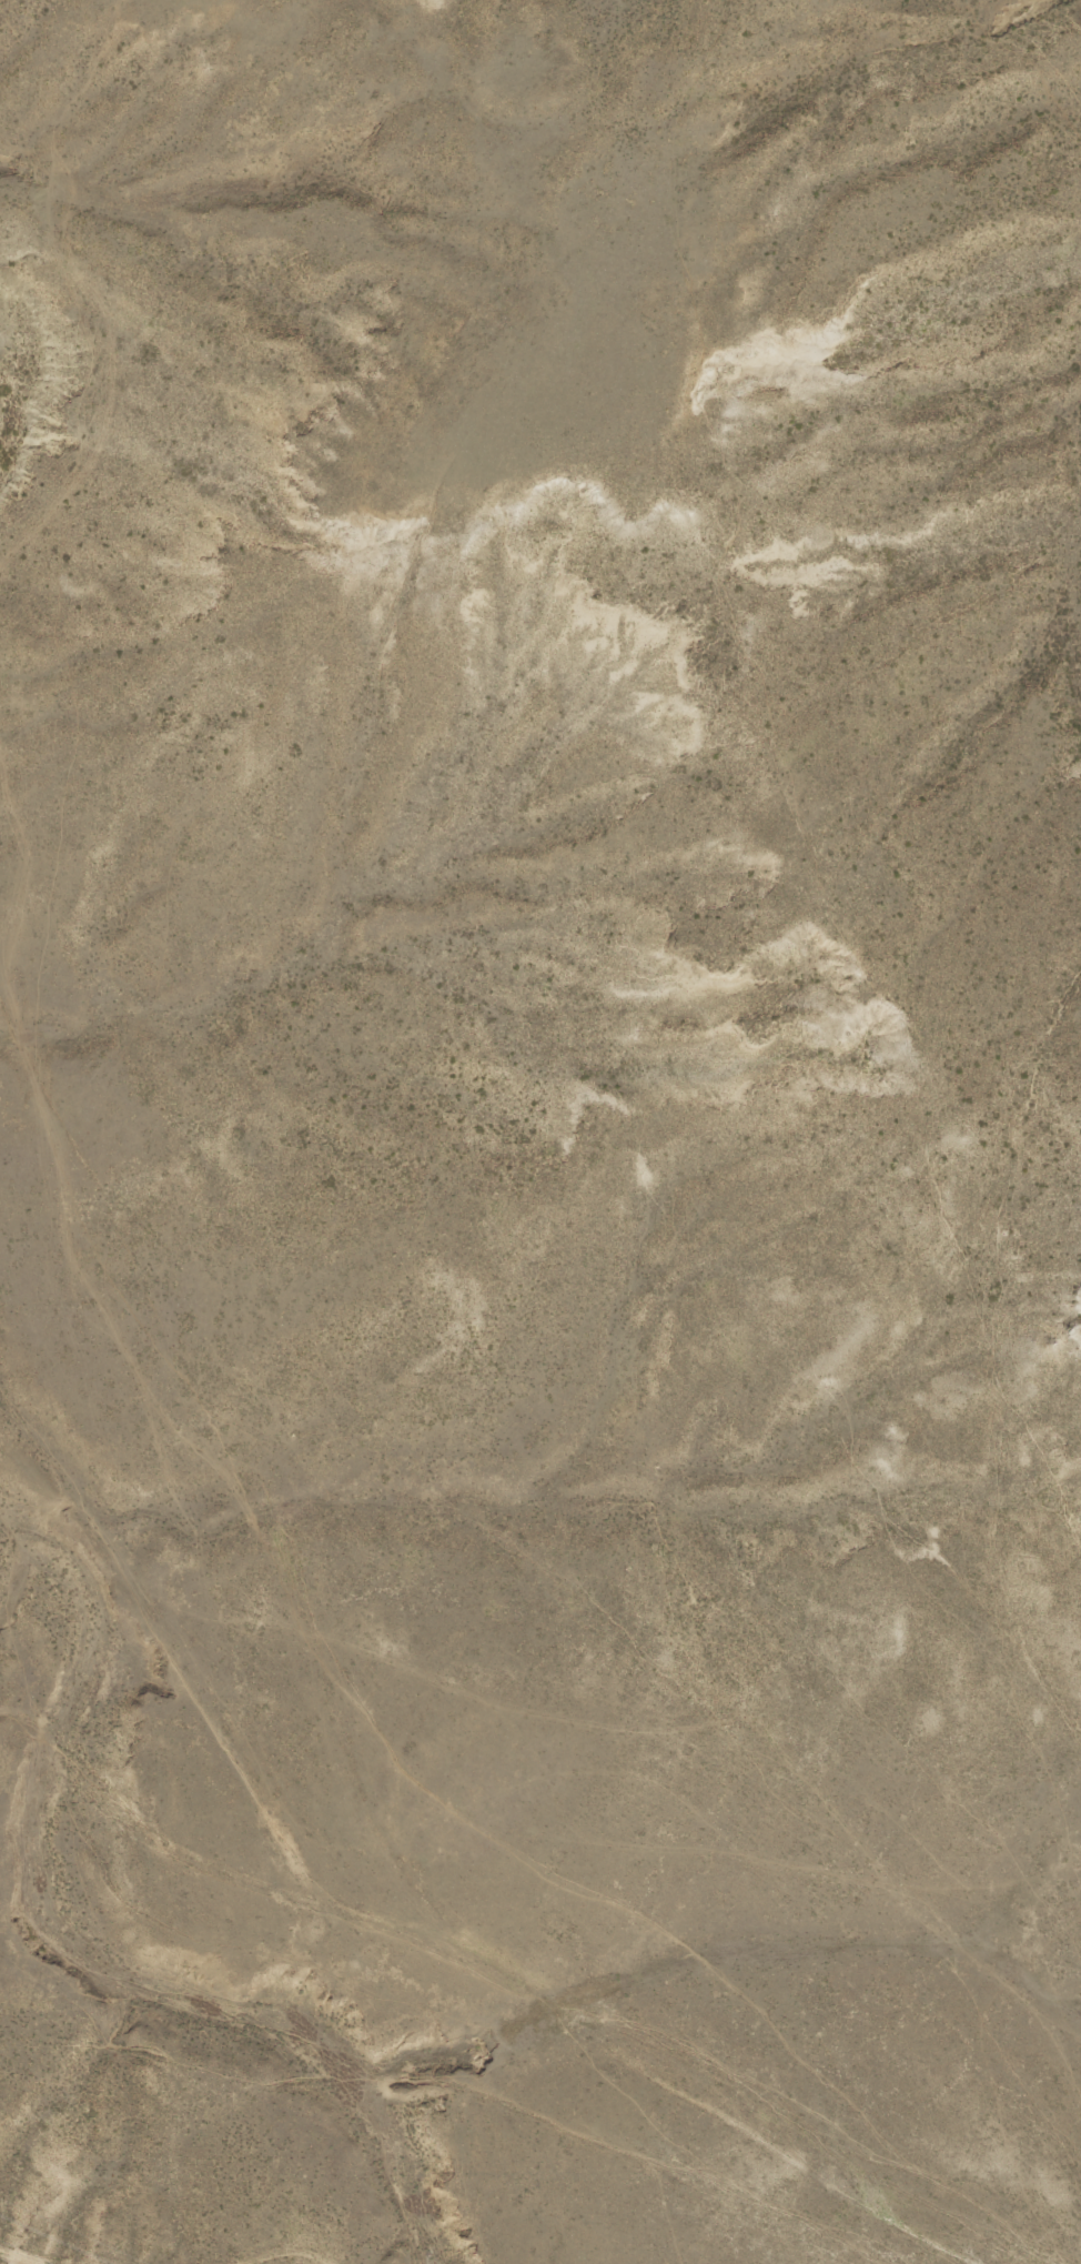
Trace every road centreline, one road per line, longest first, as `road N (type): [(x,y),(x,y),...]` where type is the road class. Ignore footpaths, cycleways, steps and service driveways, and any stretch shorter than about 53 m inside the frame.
road 1 (residential): [(0,1792),(24,1799),(164,1924),(331,1965),(831,2263)]

